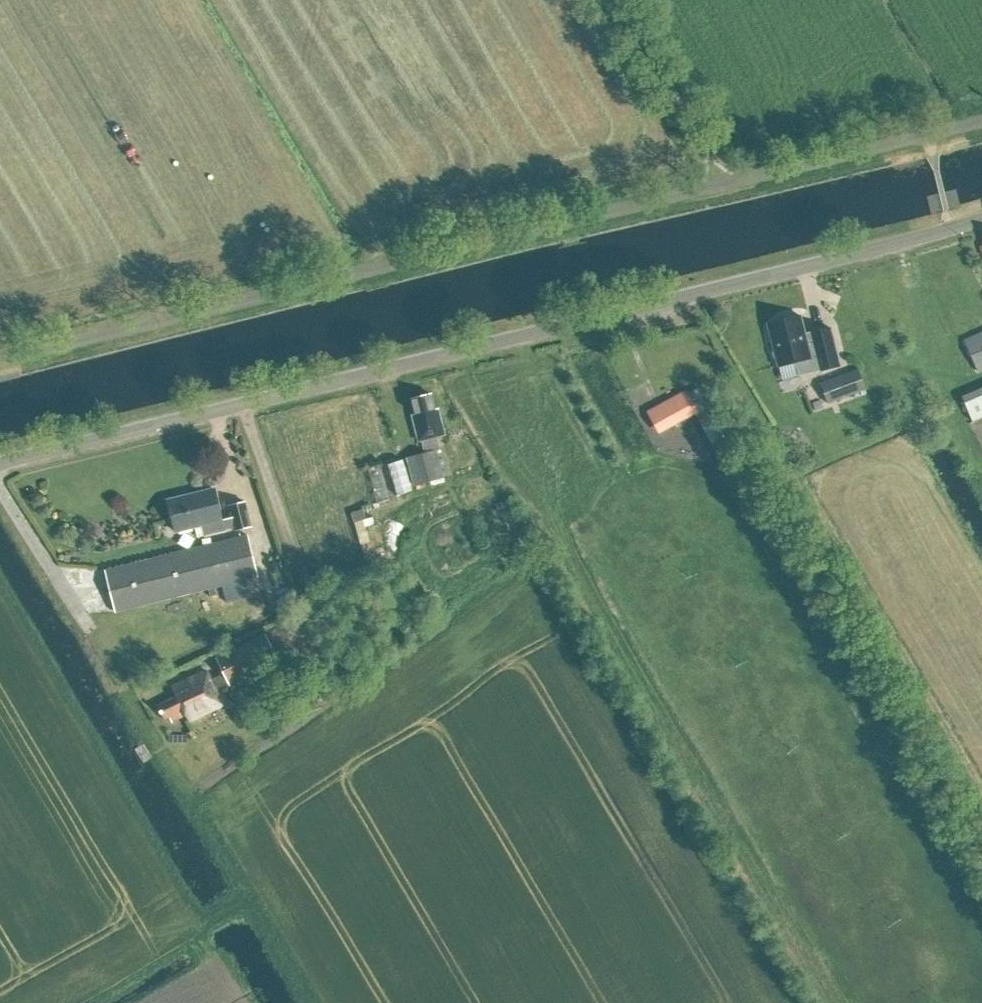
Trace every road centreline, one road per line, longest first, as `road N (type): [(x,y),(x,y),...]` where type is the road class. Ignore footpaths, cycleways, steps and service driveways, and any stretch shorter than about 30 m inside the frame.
road 1 (unclassified): [(0,464),(981,220)]
road 2 (unclassified): [(0,357),(981,117)]

